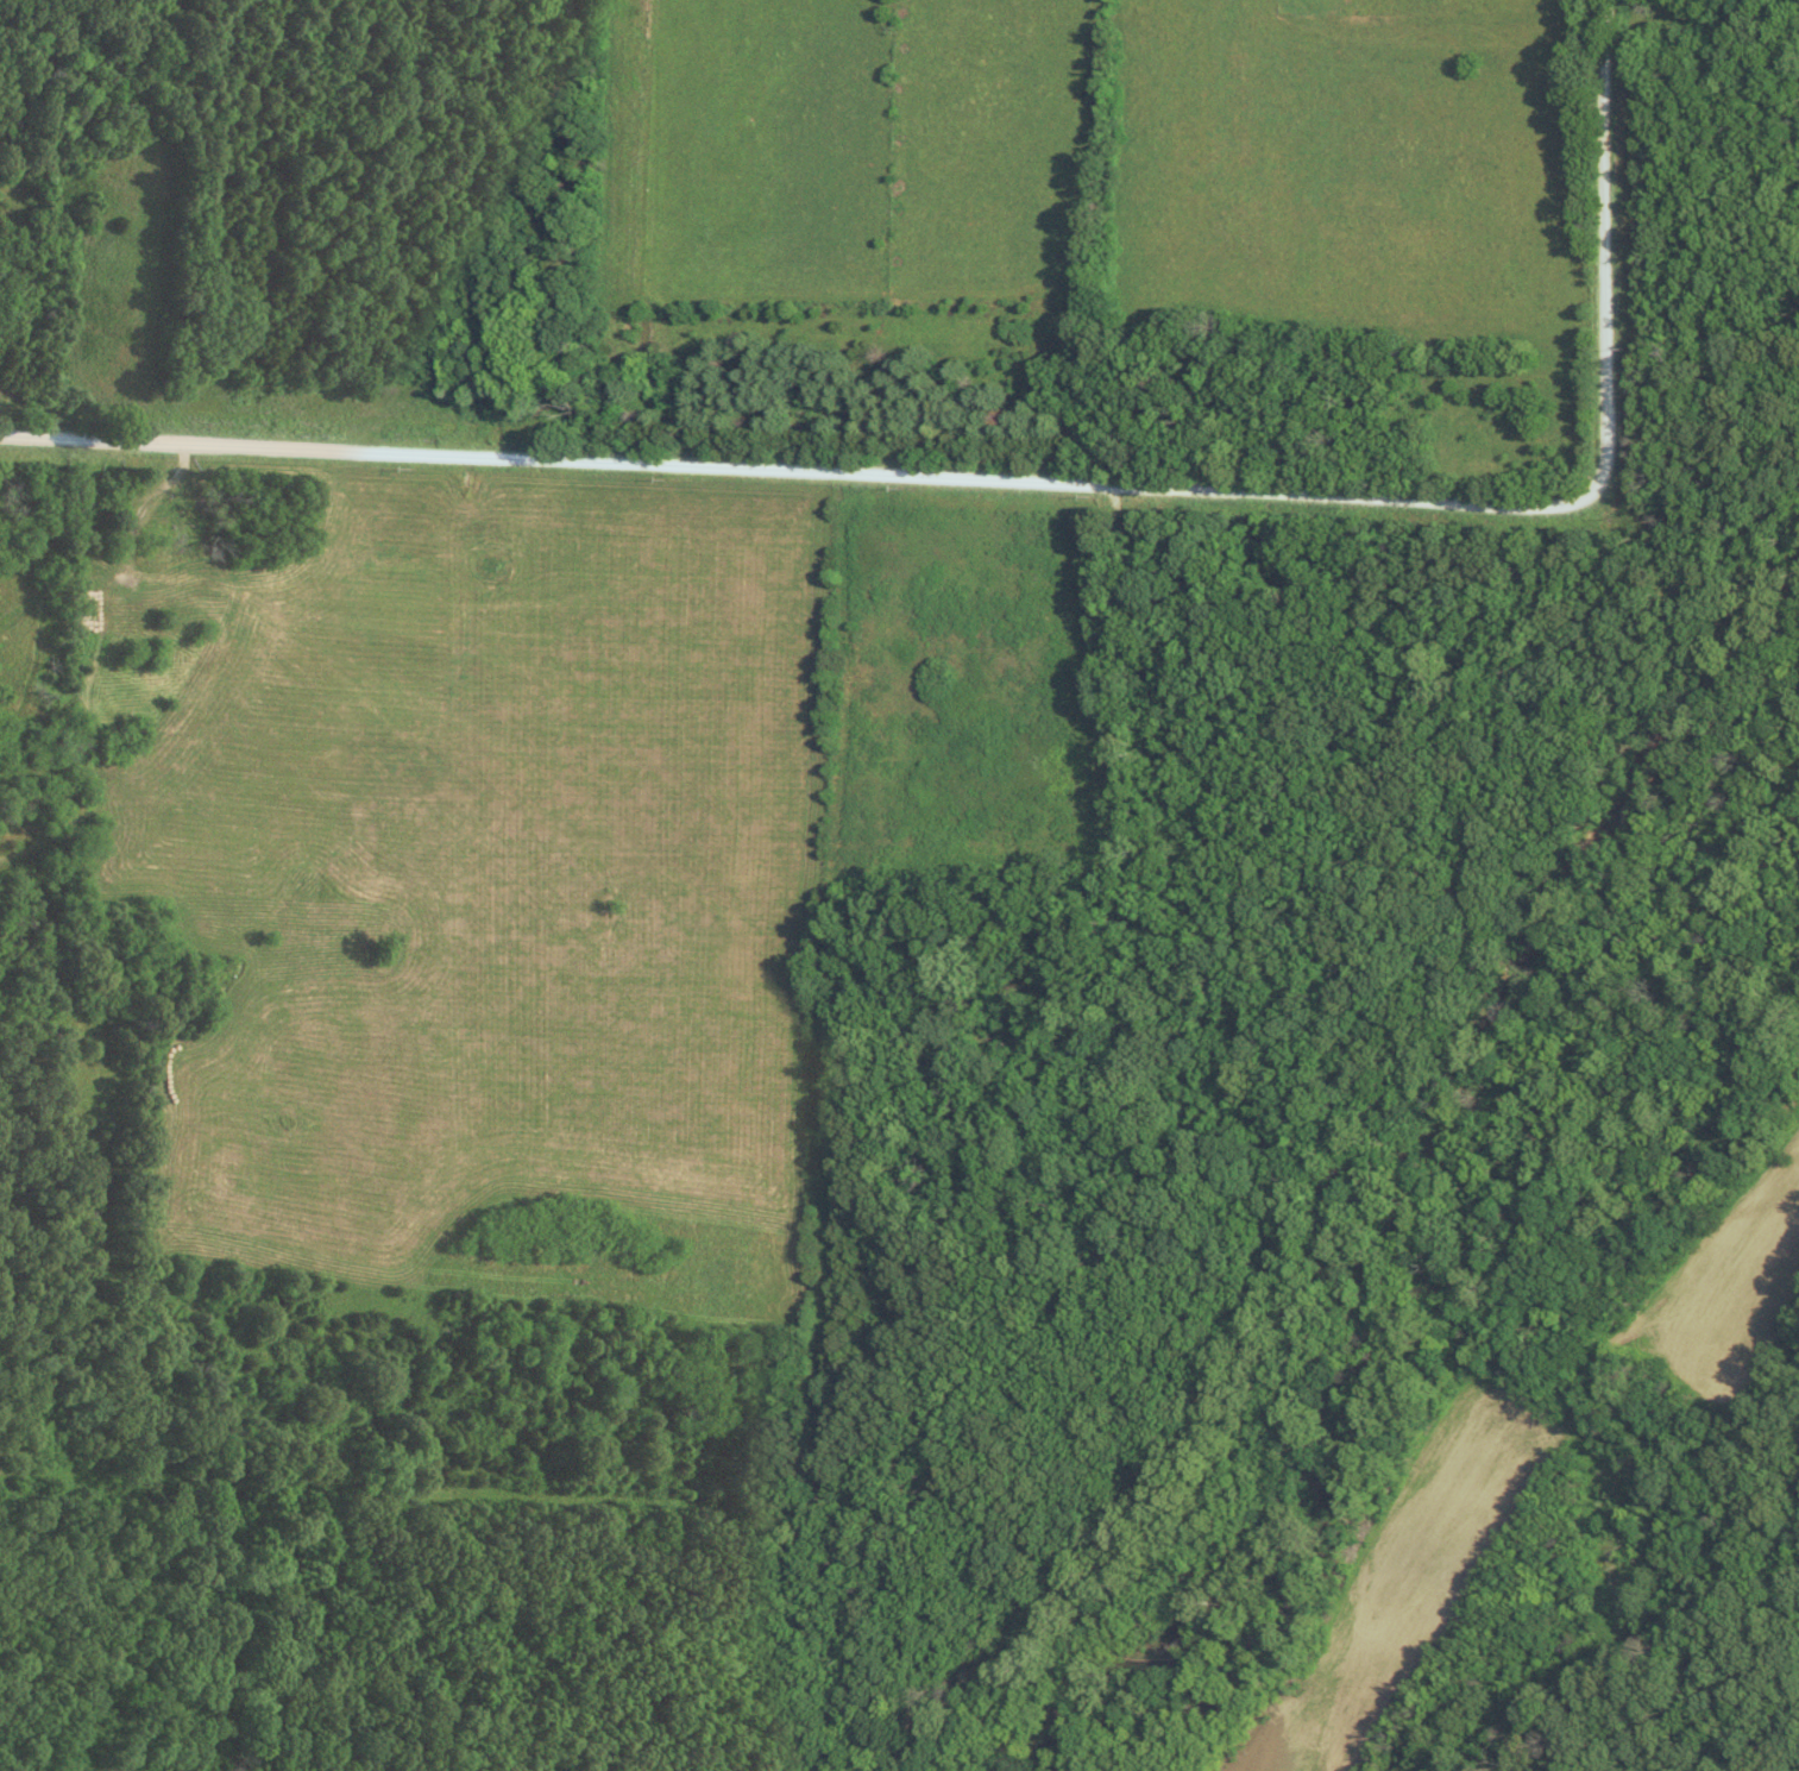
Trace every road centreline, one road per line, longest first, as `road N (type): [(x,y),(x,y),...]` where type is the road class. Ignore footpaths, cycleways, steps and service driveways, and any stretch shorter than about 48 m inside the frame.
road 1 (residential): [(1603,0),(1600,460),(1568,504),(1530,509),(0,439)]

